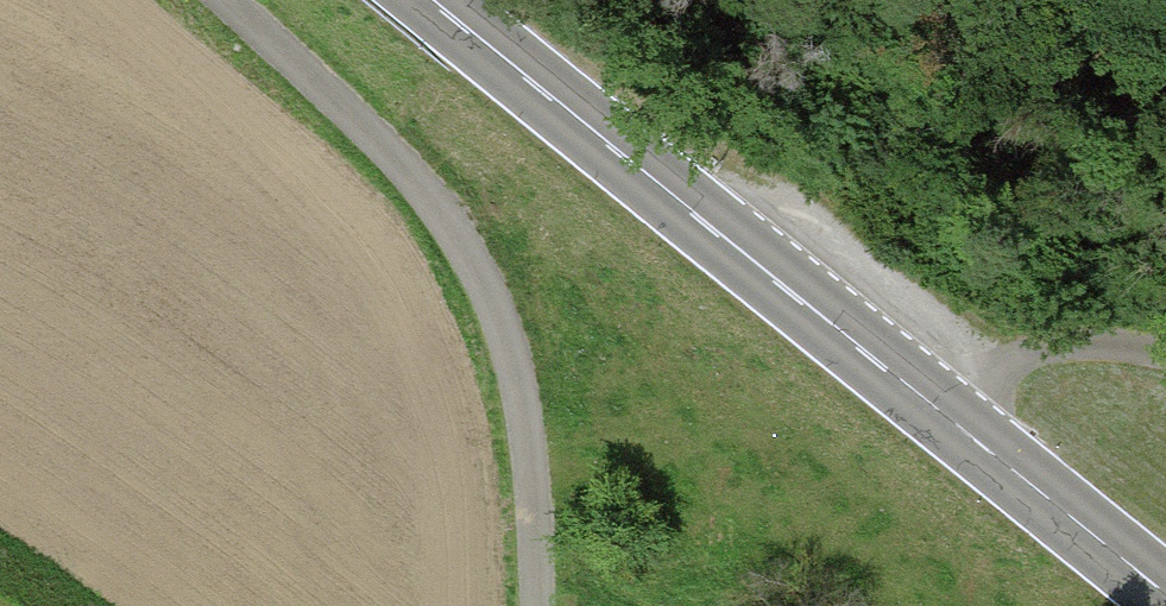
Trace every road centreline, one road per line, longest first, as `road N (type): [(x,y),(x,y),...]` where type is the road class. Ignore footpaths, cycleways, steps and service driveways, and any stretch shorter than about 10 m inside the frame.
road 1 (primary): [(435,0),(1165,592)]
road 2 (track): [(228,0),(429,194),(508,339),(538,496),(539,605)]
road 3 (track): [(948,416),(997,370),(1038,350),(1090,342),(1165,352)]

